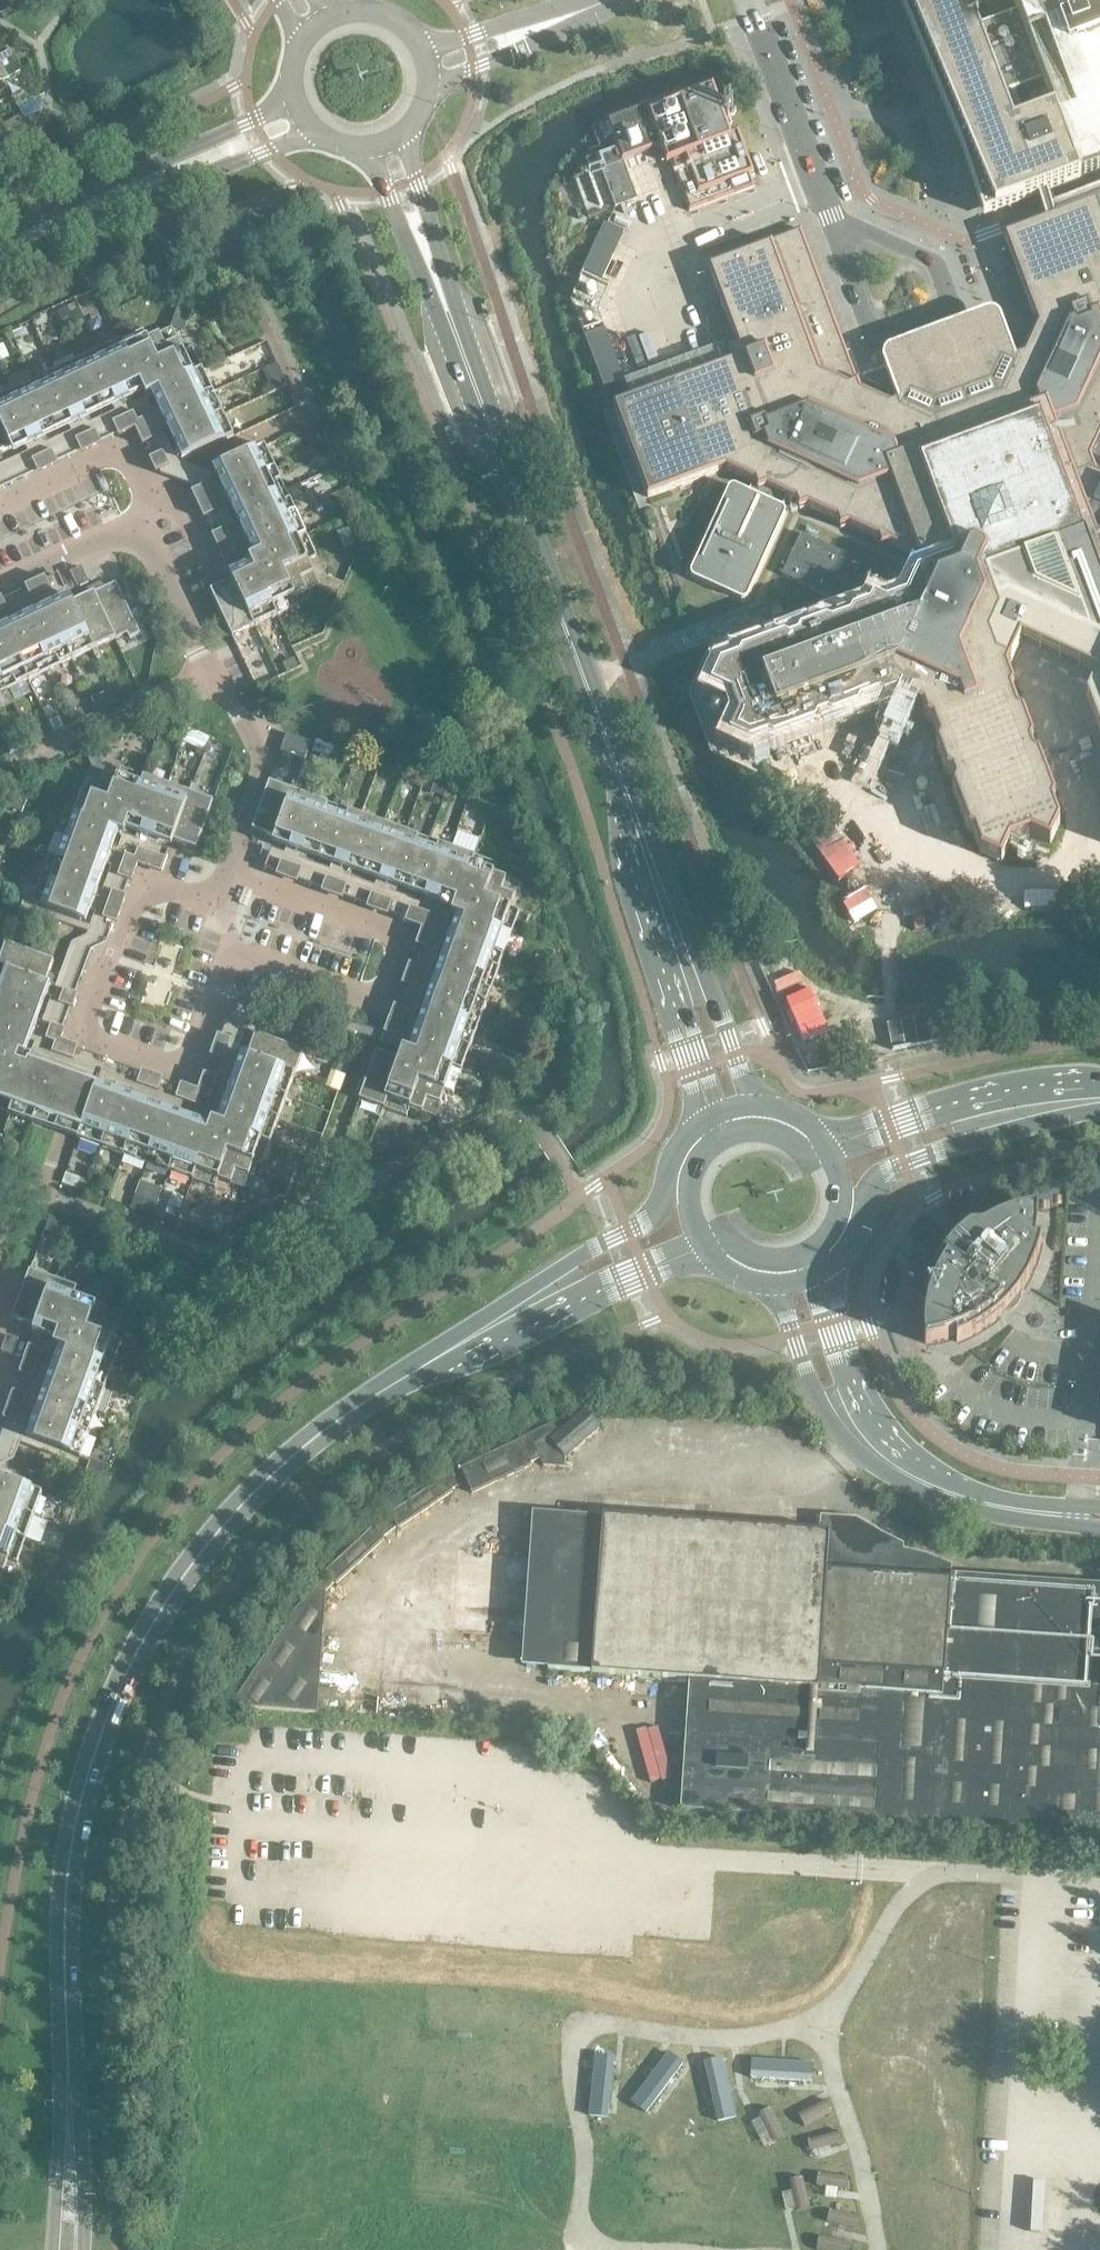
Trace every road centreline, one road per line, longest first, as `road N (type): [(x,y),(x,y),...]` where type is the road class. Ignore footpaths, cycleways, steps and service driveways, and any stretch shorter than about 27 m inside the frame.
road 1 (tertiary): [(68,2249),(67,1884),(98,1741),(137,1652),(209,1541),(302,1448),(540,1297)]
road 2 (tertiary): [(628,804),(387,149)]
road 3 (residential): [(816,2018),(734,2038),(603,2024),(578,2032),(571,2071),(583,2140),(580,2220),(591,2242),(606,2249)]
road 4 (residential): [(232,947),(379,999),(401,936),(228,873)]
road 5 (residential): [(228,873),(261,769),(138,521)]
road 6 (residential): [(1099,1883),(955,1874),(922,1882),(895,1910),(847,1990),(816,2018)]
road 7 (unclassified): [(832,218),(876,339),(949,312),(935,260),(857,227)]
road 8 (tertiary): [(0,255),(295,112)]
road 9 (residential): [(106,1039),(84,1029),(108,955),(143,894),(153,886),(214,908)]
road 10 (secondary): [(834,1264),(882,1175),(1012,1114)]
road 11 (residential): [(816,2018),(858,2141),(878,2249)]
road 12 (secondary): [(771,1284),(837,1426),(895,1466)]
road 13 (residential): [(106,1039),(190,1066),(232,947)]
road 14 (residential): [(155,513),(127,450),(0,509)]
road 15 (unclassified): [(428,67),(620,0)]
road 16 (secondary): [(1081,1515),(998,1509),(895,1466)]
road 17 (residential): [(0,1244),(19,1199),(47,1189),(89,1083)]
road 18 (residential): [(757,12),(823,191)]
road 19 (tertiary): [(628,804),(687,965)]
road 20 (tertiary): [(662,1198),(644,1220),(578,1256),(540,1297)]
road 21 (tertiary): [(754,1105),(714,1000),(687,965)]
road 22 (residential): [(138,521),(0,583)]
road 23 (unclassified): [(682,242),(823,191)]
road 24 (tertiary): [(428,67),(407,32),(371,15),(314,31)]
road 25 (secondary): [(947,1105),(925,1102),(817,1133)]
road 26 (tertiary): [(588,1296),(606,1298),(714,1257)]
road 27 (tertiary): [(588,1296),(601,1280),(700,1238)]
road 28 (secondary): [(947,1105),(933,1118),(830,1153)]
road 29 (secondary): [(830,1153),(803,1152),(758,1131),(717,1142)]

